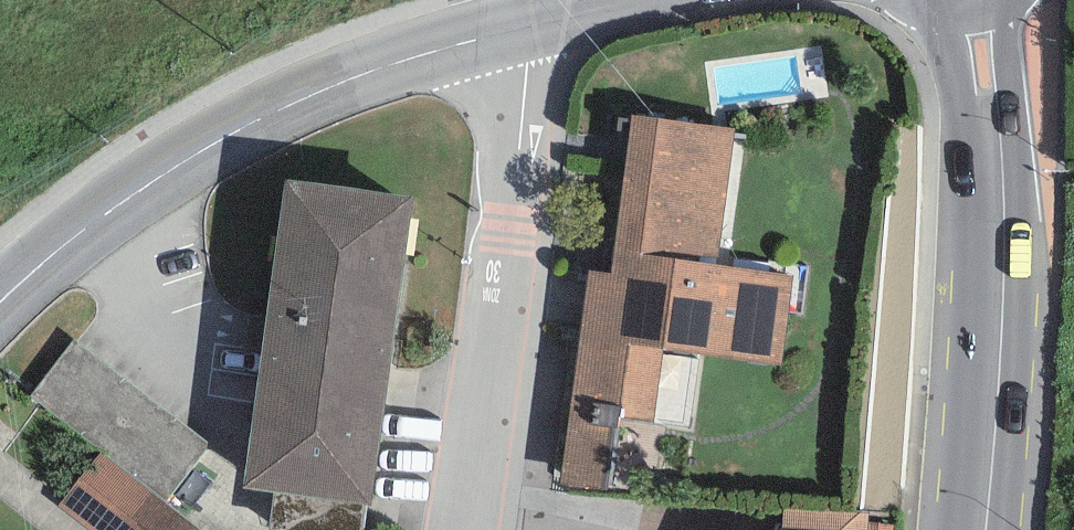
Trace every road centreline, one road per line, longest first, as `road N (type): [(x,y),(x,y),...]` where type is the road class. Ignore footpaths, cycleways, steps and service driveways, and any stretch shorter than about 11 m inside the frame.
road 1 (tertiary): [(0,303),(78,234),(255,124),(337,85),(524,23)]
road 2 (primary): [(984,529),(999,396),(1003,241),(979,18)]
road 3 (residential): [(524,23),(506,303),(478,529)]

